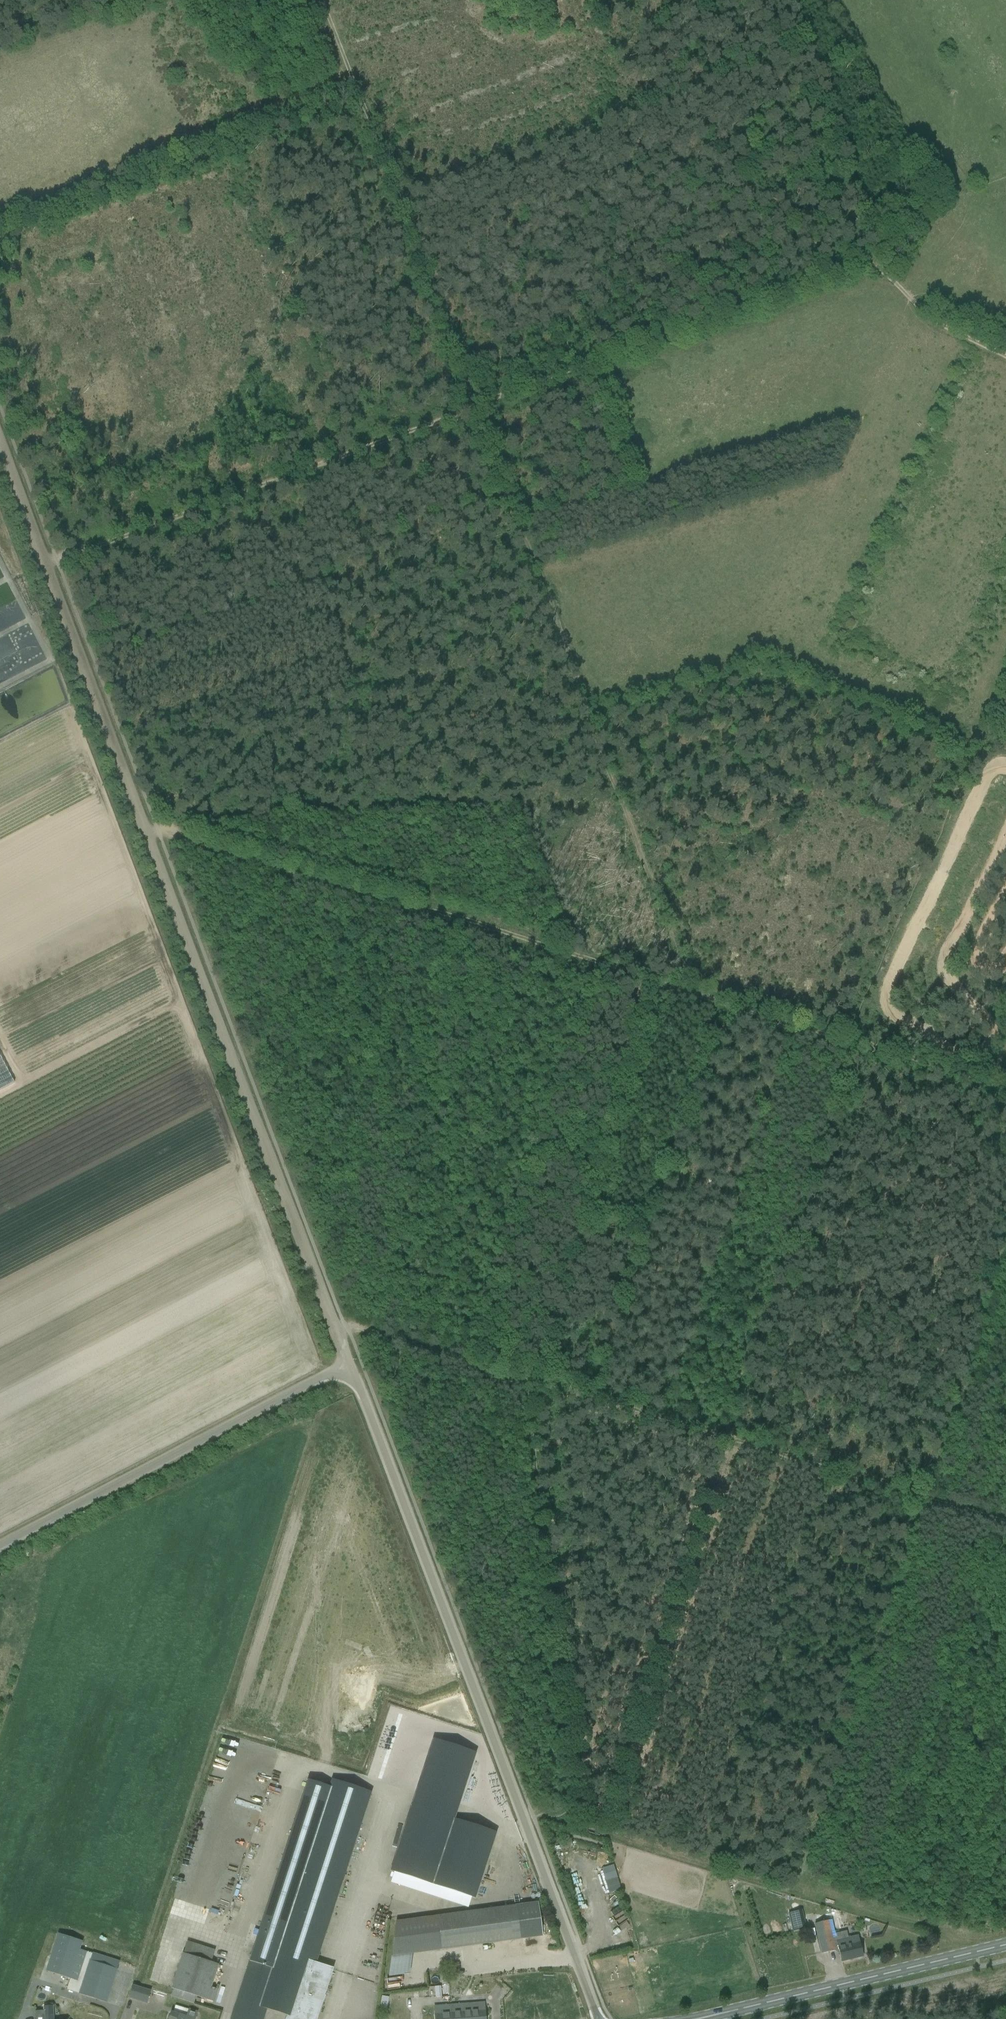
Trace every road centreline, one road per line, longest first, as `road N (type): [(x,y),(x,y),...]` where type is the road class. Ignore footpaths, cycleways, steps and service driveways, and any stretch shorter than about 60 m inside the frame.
road 1 (unclassified): [(598,2018),(348,1364),(0,1545)]
road 2 (track): [(327,0),(682,987)]
road 3 (track): [(348,1364),(0,442)]
road 4 (track): [(875,260),(101,544)]
road 5 (track): [(334,1329),(347,1325),(1005,1521)]
road 6 (track): [(146,833),(158,828),(675,985)]
road 7 (track): [(574,1823),(961,1939),(976,1953)]
road 8 (tertiary): [(702,2018),(1005,1945)]
road 9 (track): [(675,985),(852,1037)]
road 10 (track): [(852,1037),(1005,1083)]
road 11 (track): [(1005,349),(917,302),(875,260)]

